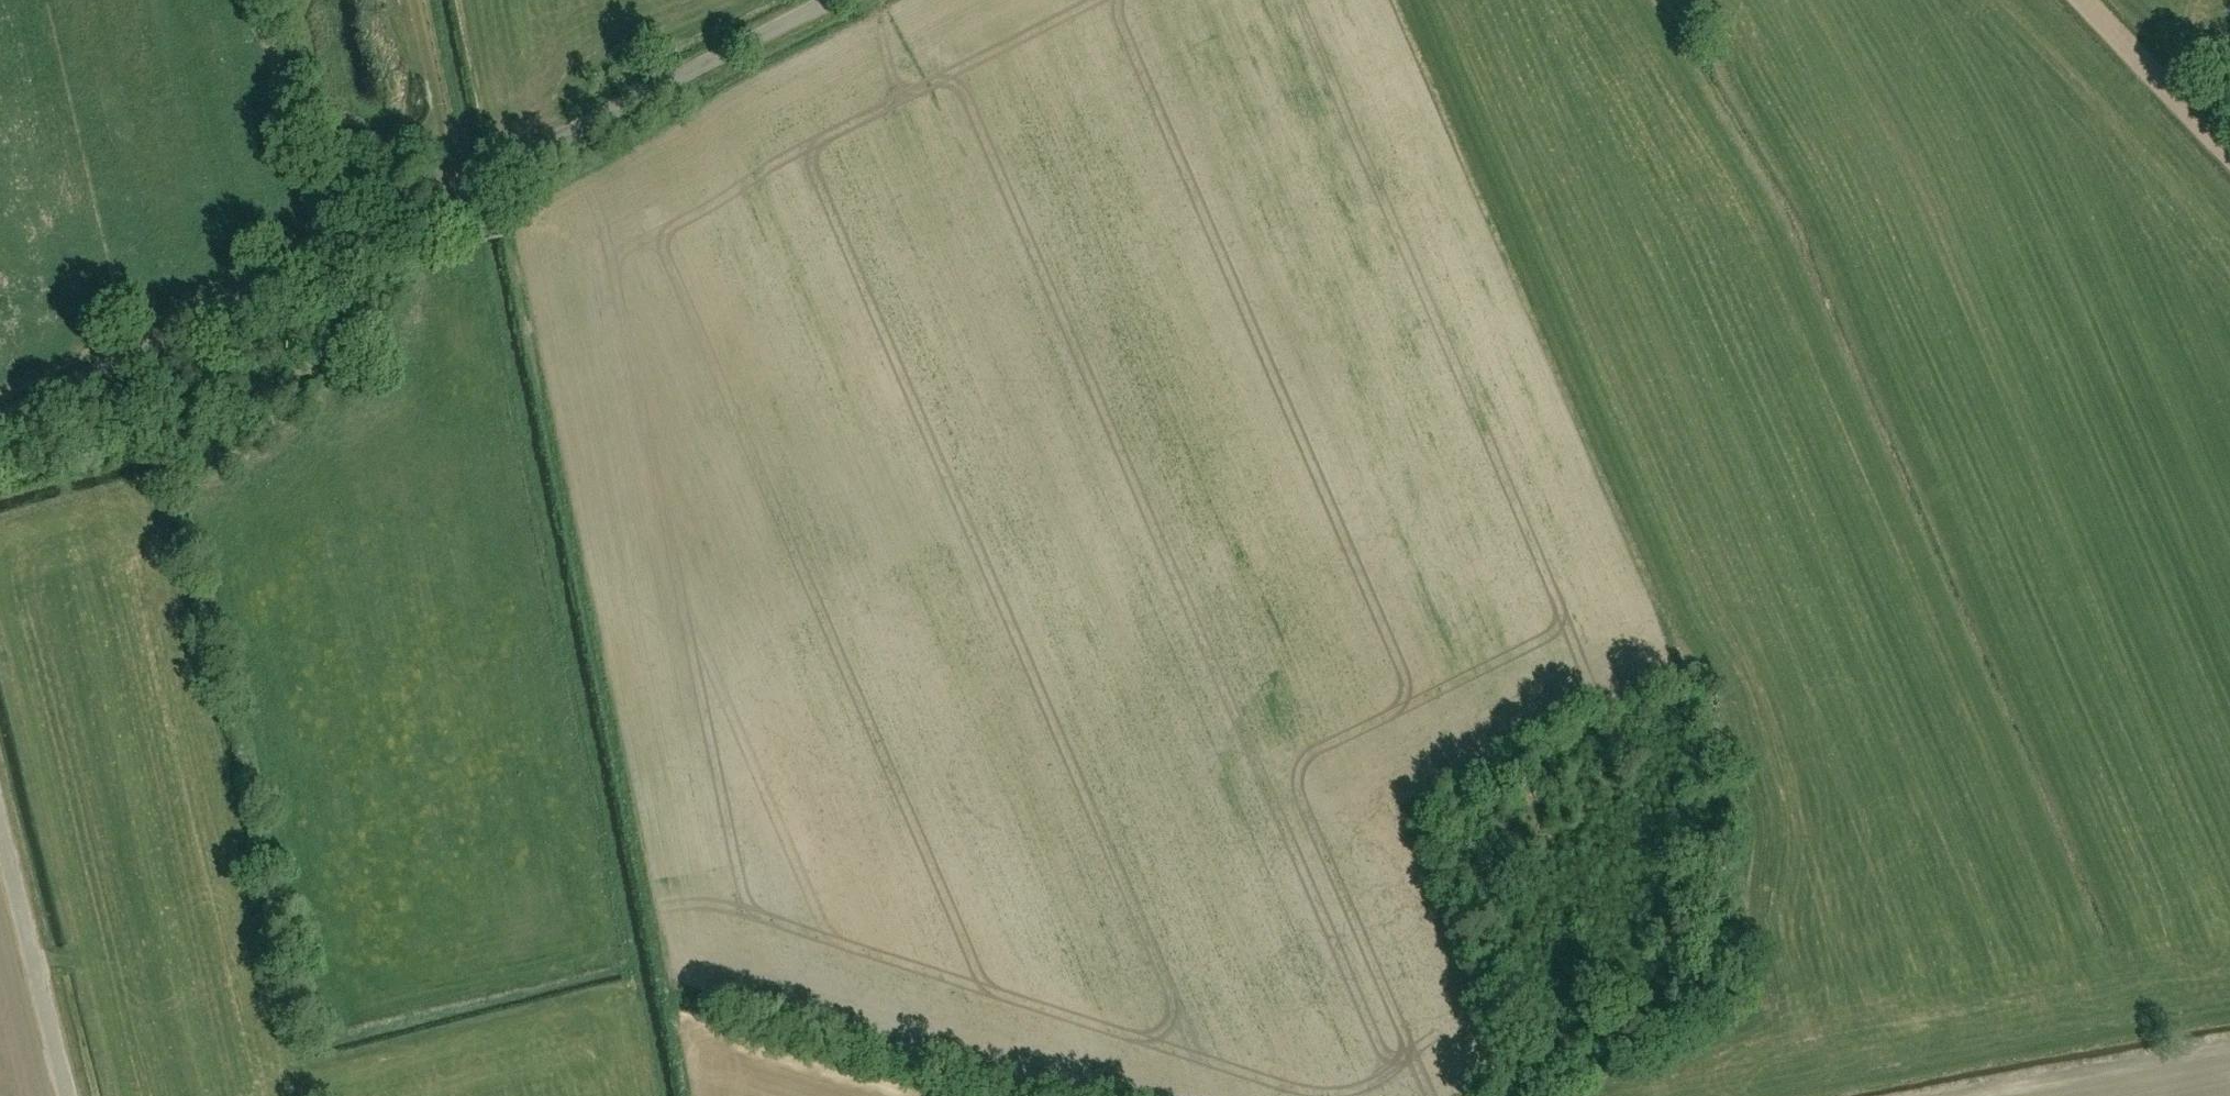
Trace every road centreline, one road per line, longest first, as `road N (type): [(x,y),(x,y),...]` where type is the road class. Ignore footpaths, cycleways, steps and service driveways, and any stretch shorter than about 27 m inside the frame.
road 1 (unclassified): [(0,418),(833,0)]
road 2 (unclassified): [(70,1095),(0,818)]
road 3 (track): [(2082,0),(2229,154)]

